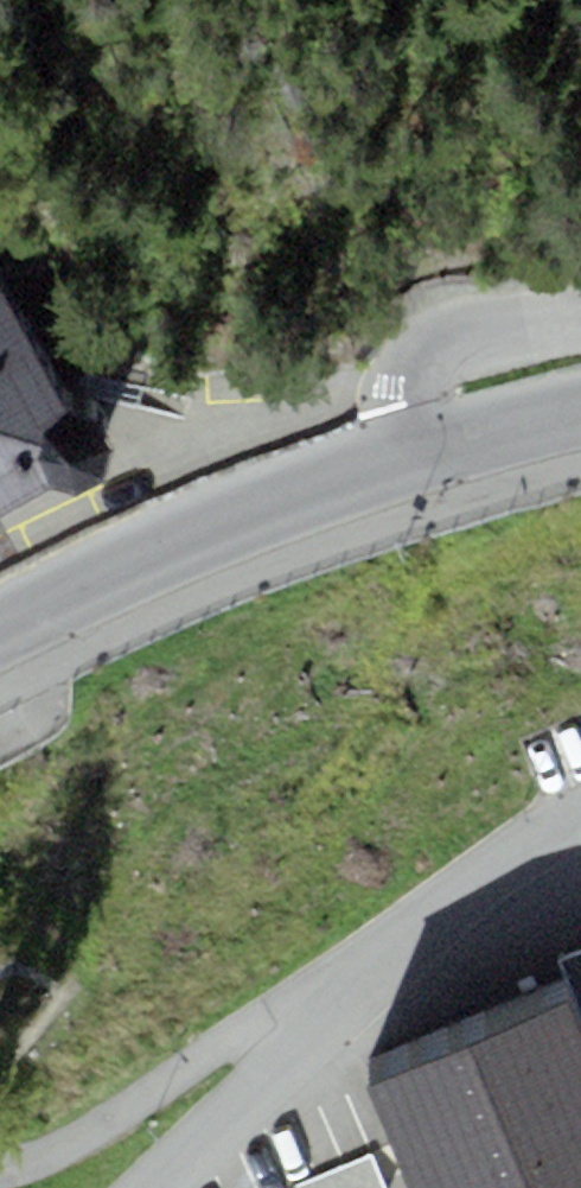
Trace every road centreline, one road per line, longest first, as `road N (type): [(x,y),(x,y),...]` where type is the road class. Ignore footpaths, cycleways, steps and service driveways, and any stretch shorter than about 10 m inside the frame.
road 1 (residential): [(0,637),(93,589),(427,454)]
road 2 (residential): [(580,830),(507,862),(410,927),(282,1063)]
road 3 (residential): [(0,1170),(81,1146),(198,1077),(282,1063)]
road 4 (residential): [(427,454),(412,375),(433,346),(504,323),(580,313)]
road 5 (residential): [(282,1063),(155,1187)]
road 6 (residential): [(427,454),(580,419)]

